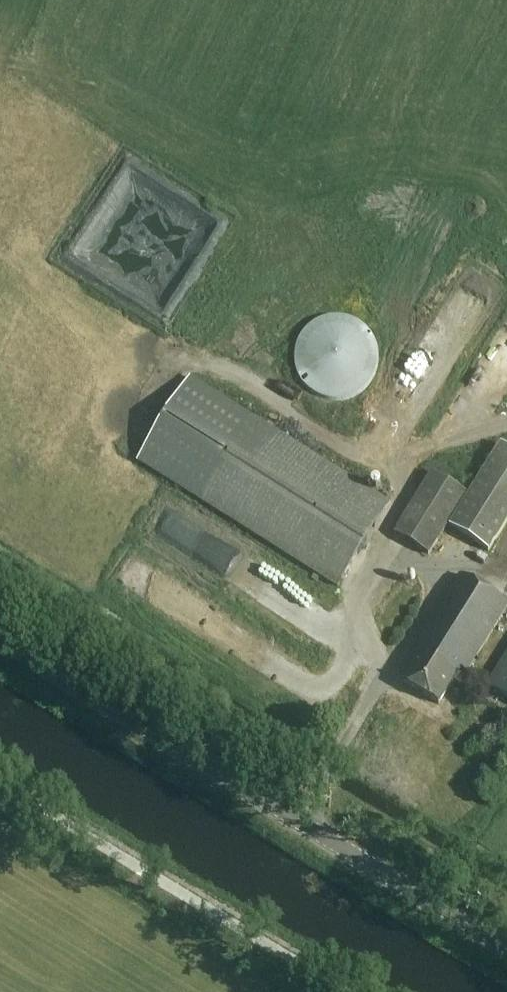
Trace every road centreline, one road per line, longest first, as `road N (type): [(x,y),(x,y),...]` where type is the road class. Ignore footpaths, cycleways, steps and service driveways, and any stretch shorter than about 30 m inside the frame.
road 1 (tertiary): [(506,945),(0,638)]
road 2 (unclassified): [(352,991),(0,779)]

